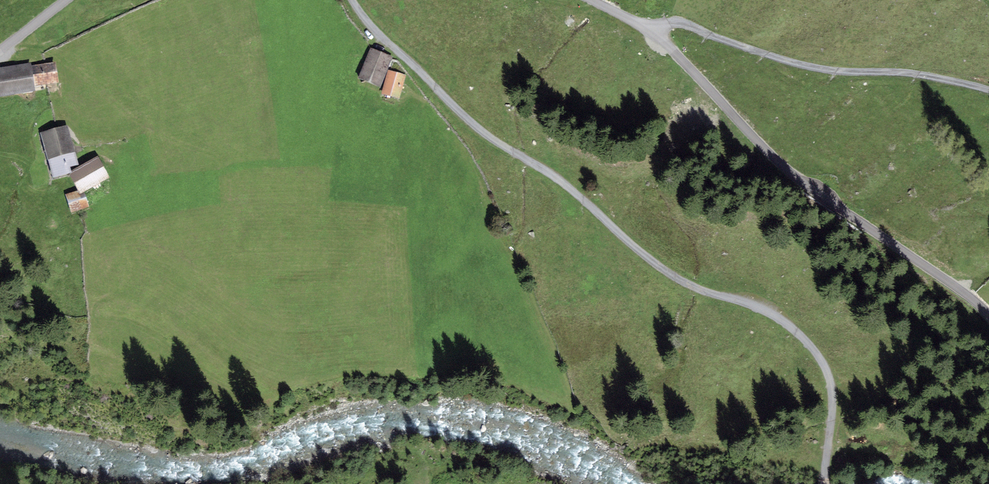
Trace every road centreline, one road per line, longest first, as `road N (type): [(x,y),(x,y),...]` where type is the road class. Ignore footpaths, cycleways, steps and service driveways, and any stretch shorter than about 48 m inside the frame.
road 1 (track): [(824,481),(832,380),(815,352),(755,307),(674,277),(434,88),(371,31),(351,0)]
road 2 (unclassified): [(592,0),(654,33),(772,157),(988,317)]
road 3 (track): [(654,33),(679,26),(813,68),(924,75),(988,90)]

